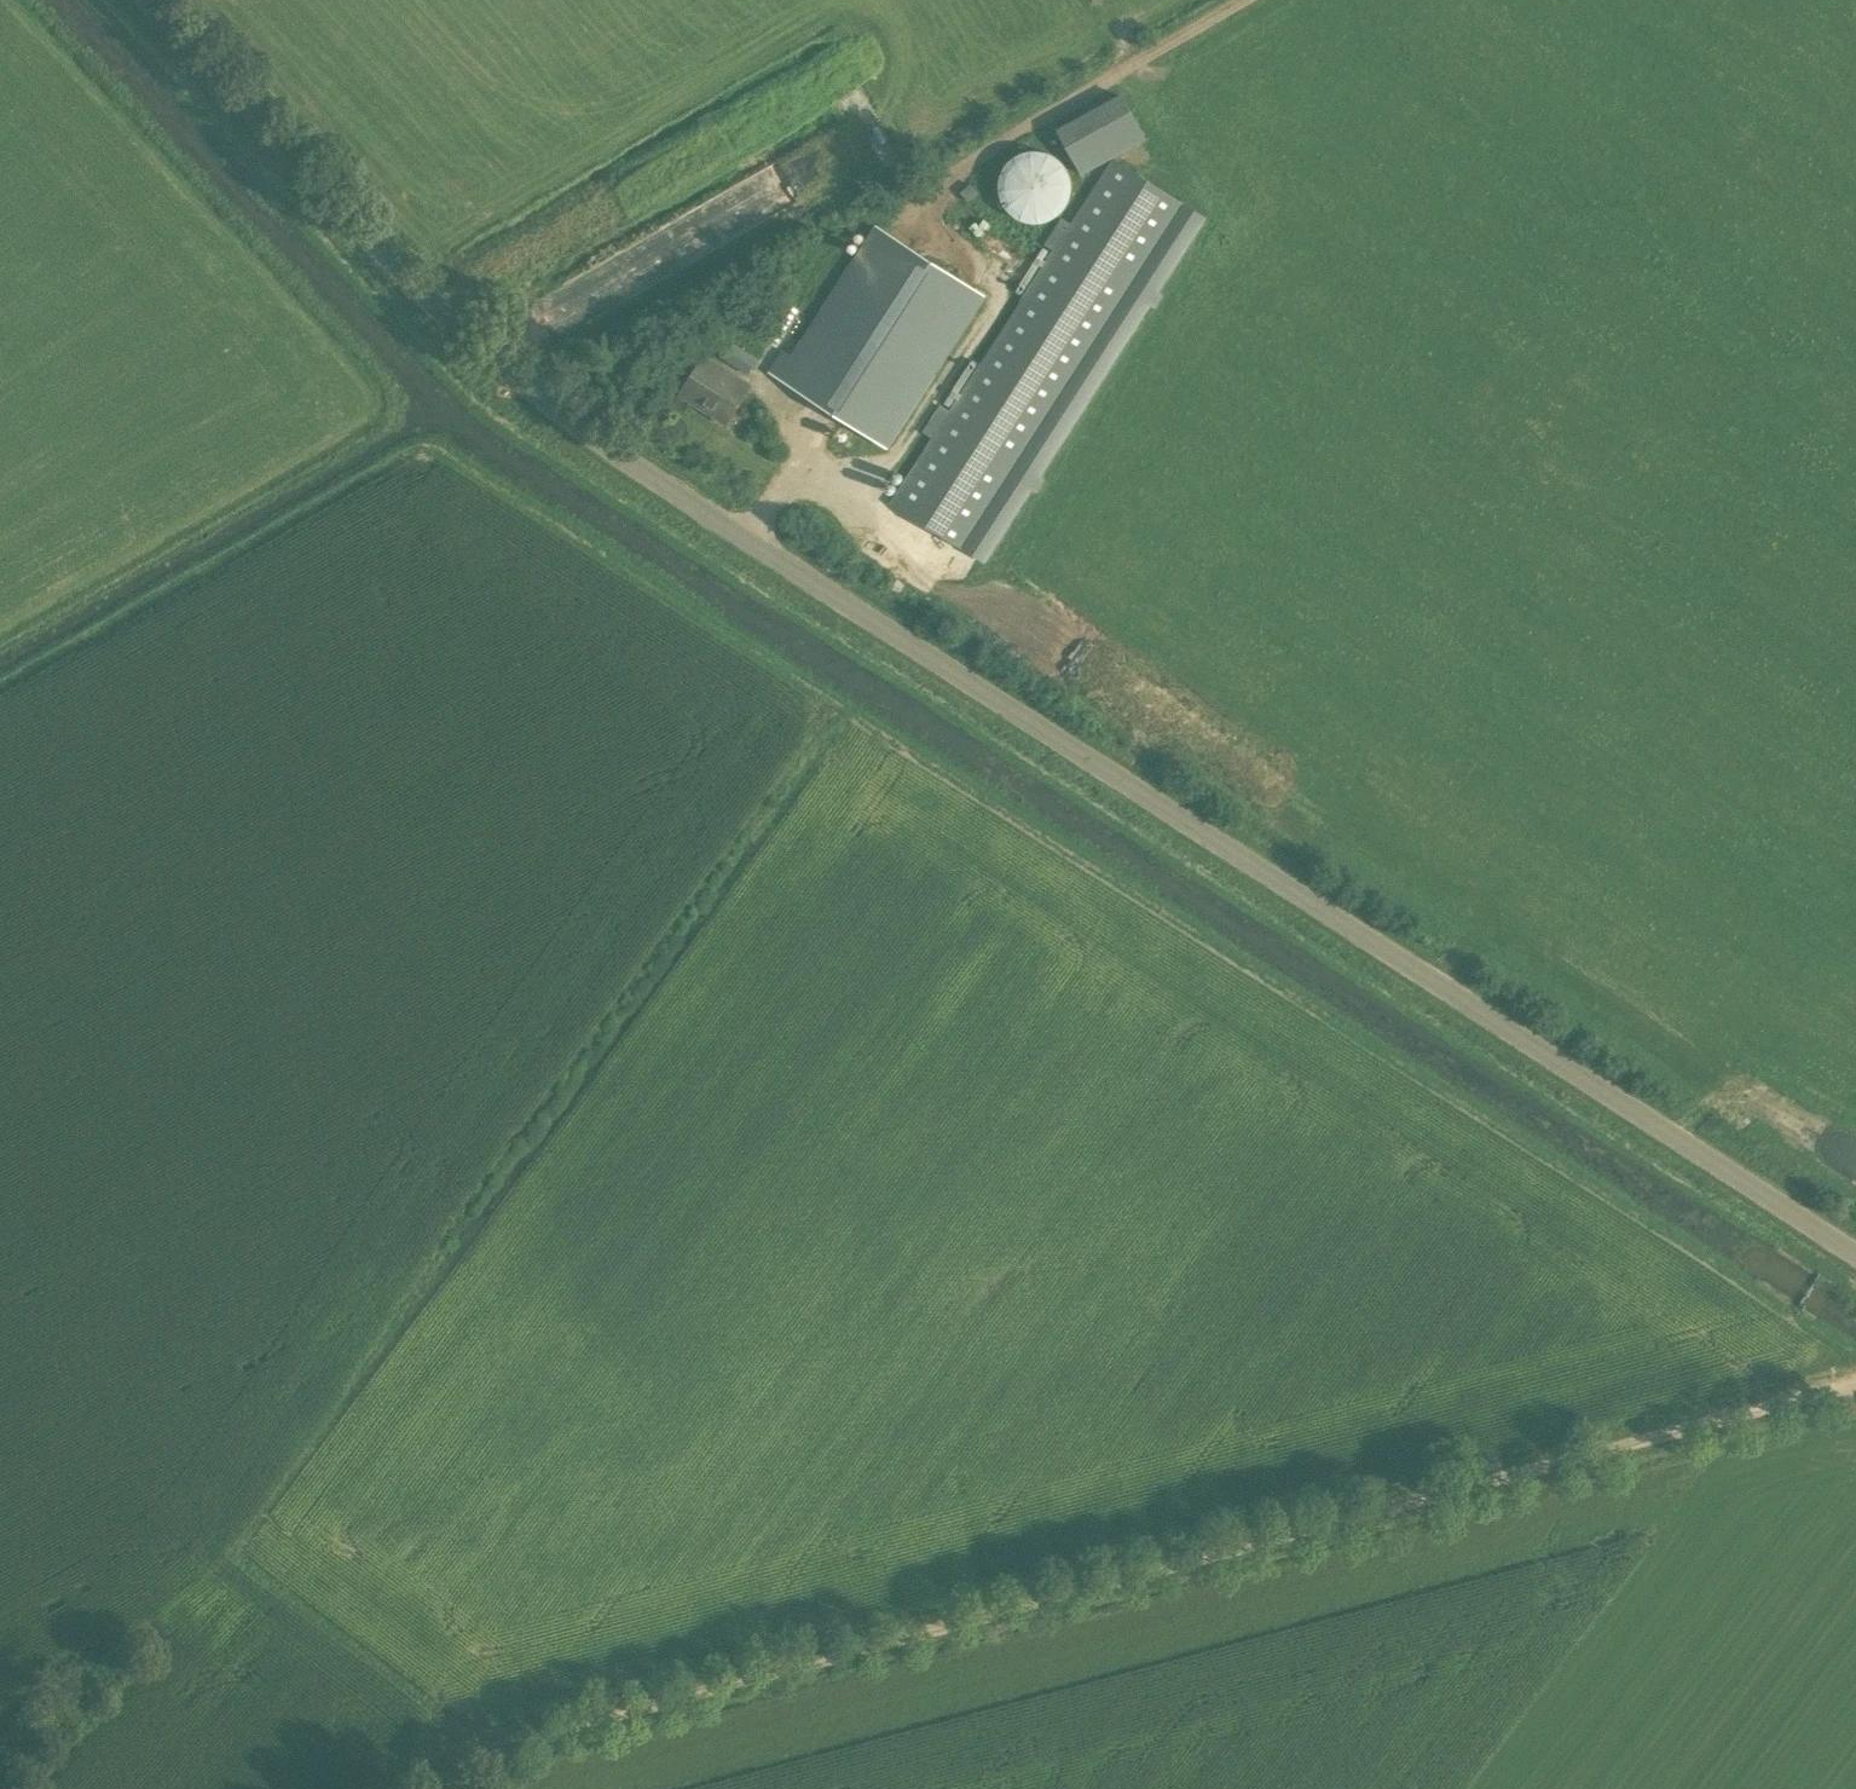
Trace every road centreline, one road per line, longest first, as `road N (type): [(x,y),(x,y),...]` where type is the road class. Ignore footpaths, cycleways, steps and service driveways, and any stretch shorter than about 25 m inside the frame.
road 1 (unclassified): [(1855,1250),(526,390)]
road 2 (track): [(415,1788),(458,1732),(1855,1382)]
road 3 (unclassified): [(149,0),(526,390)]

